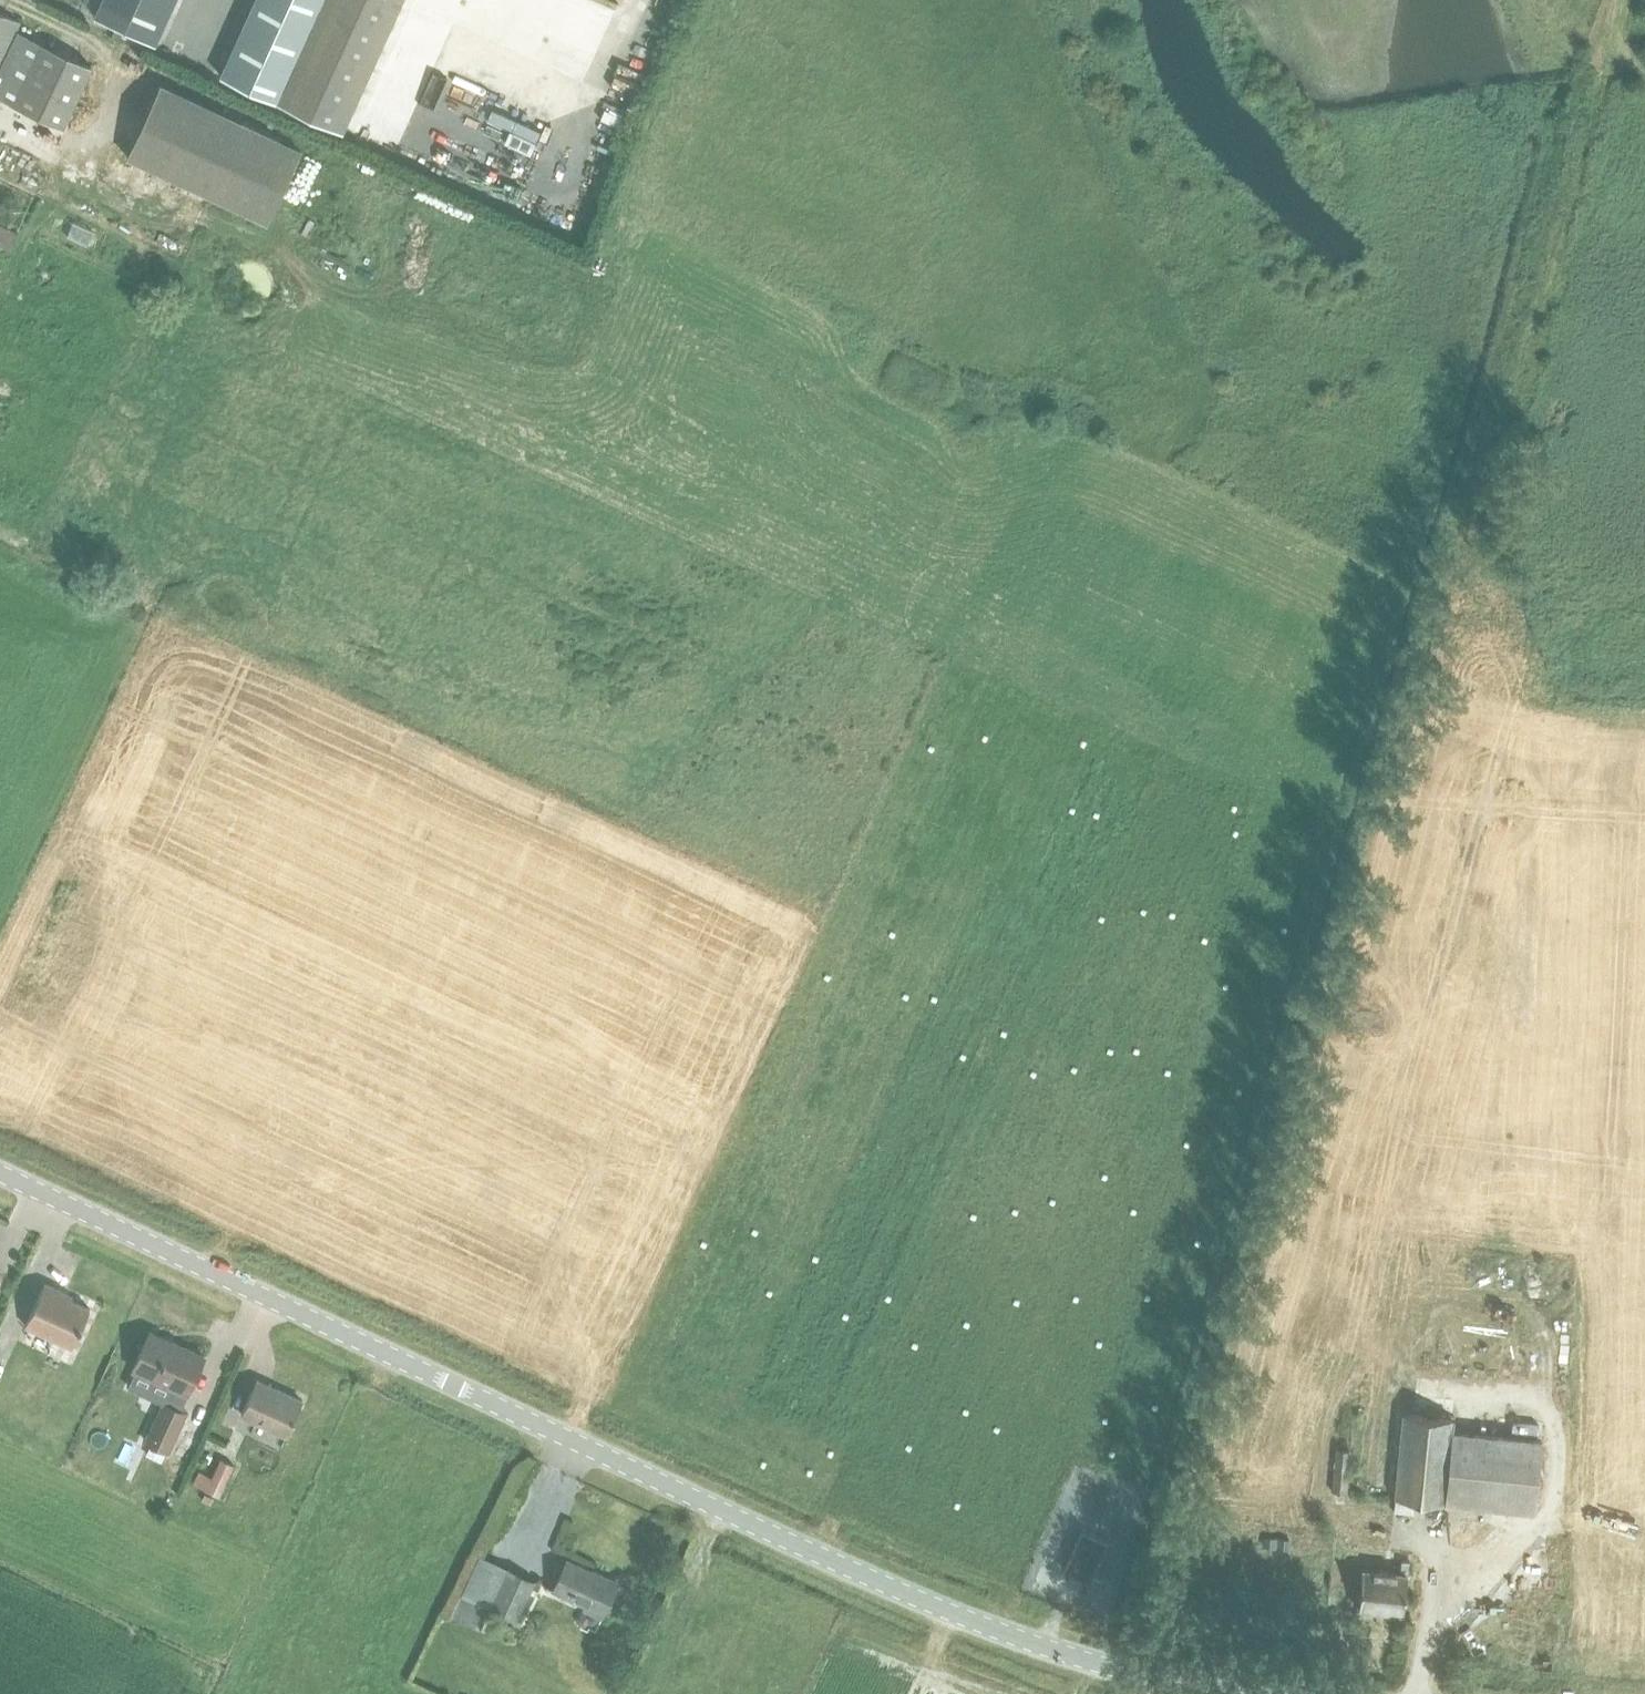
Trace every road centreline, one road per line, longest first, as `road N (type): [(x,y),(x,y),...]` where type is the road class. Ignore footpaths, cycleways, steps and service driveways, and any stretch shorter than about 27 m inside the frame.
road 1 (unclassified): [(1227,1693),(1045,1647),(810,1557),(0,1177)]
road 2 (track): [(1616,0),(1479,492)]

